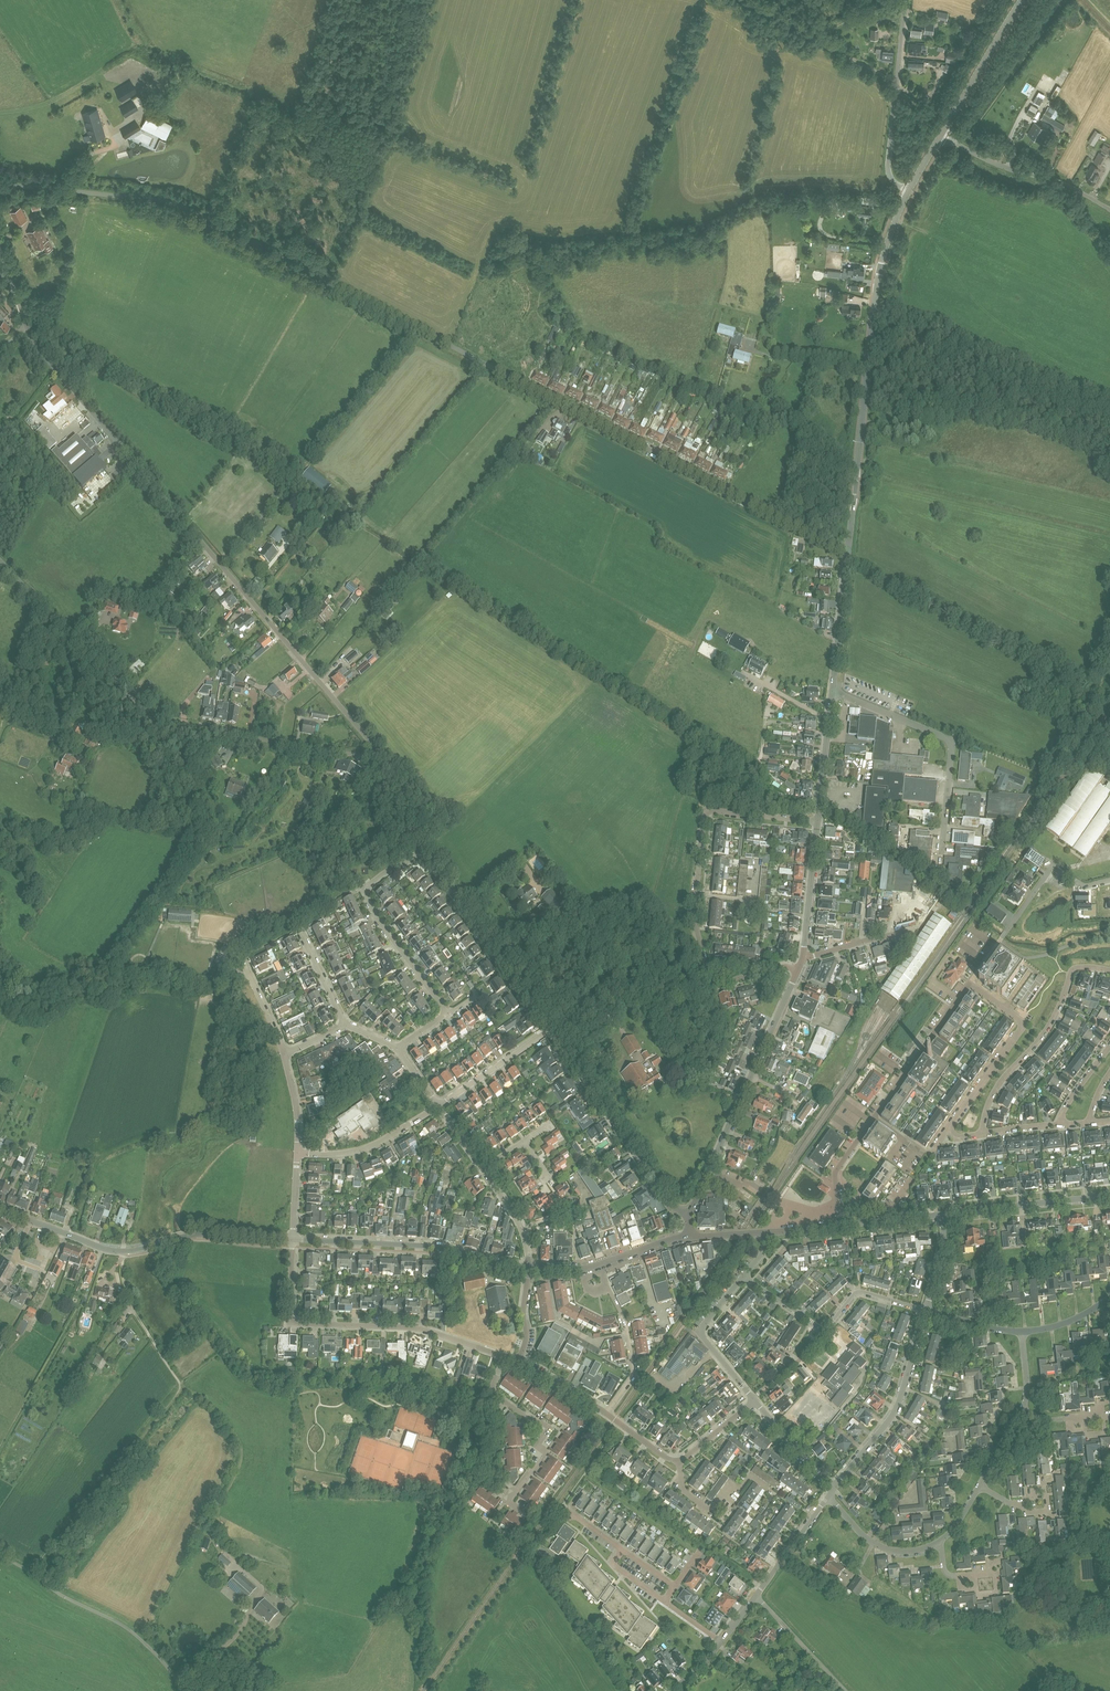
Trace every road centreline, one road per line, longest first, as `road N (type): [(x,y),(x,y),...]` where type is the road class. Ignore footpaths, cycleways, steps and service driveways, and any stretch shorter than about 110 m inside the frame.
road 1 (tertiary): [(380,755),(27,327)]
road 2 (unclassified): [(509,376),(179,205),(0,183)]
road 3 (residential): [(848,554),(509,376)]
road 4 (track): [(189,1683),(243,1628),(262,1592),(216,1538),(217,1513),(241,1455),(234,1432),(182,1386)]
road 5 (residential): [(504,1356),(409,1328),(294,1322),(293,1239)]
road 6 (residential): [(838,1225),(837,1170),(968,986)]
road 7 (residential): [(710,979),(695,911),(704,816),(714,810),(817,822)]
road 8 (tertiary): [(689,1215),(798,971)]
road 9 (residential): [(380,755),(163,722),(131,697)]
road 10 (tertiary): [(529,1269),(427,1246),(293,1239)]
road 11 (unclassified): [(942,852),(949,740),(832,692)]
road 12 (tertiary): [(689,1215),(671,1206),(550,1029)]
road 13 (unclassified): [(182,1690),(124,1627),(0,1555)]
road 14 (residential): [(982,1135),(991,1096),(1042,1036),(1070,973),(1109,972)]
road 15 (tertiary): [(550,1029),(423,853)]
road 16 (residential): [(448,1015),(366,893),(423,853)]
road 17 (residential): [(525,1514),(510,1502),(545,1452),(537,1446),(549,1428),(497,1393),(504,1356)]
road 18 (tertiary): [(834,1488),(896,1412),(925,1311)]
road 19 (residential): [(947,1131),(1025,1026),(968,986)]
road 20 (unclassified): [(909,191),(888,167),(907,0)]
road 21 (unclassified): [(131,697),(0,560)]
road 22 (tertiary): [(848,554),(866,370)]
road 23 (residential): [(1109,210),(941,135)]
road 24 (track): [(897,88),(747,0)]
road 25 (tertiary): [(122,1251),(198,1233),(293,1239)]
road 26 (tertiary): [(942,1215),(1109,1196)]
road 27 (unclassified): [(607,1414),(632,1371),(633,1351),(601,1264)]
road 28 (track): [(38,1577),(134,1447)]
road 29 (tertiary): [(941,135),(1022,0)]
road 30 (residential): [(754,1401),(702,1331),(744,1275)]
road 31 (residential): [(297,1154),(365,1149),(438,1107)]
road 32 (track): [(182,1386),(129,1301),(122,1251)]
road 33 (residential): [(772,1491),(751,1476),(707,1510),(683,1492),(678,1460)]
road 34 (tertiary): [(832,692),(848,554)]
road 35 (tertiary): [(802,959),(817,822)]
road 36 (residential): [(438,1107),(550,1029)]
road 37 (tertiary): [(873,320),(887,244),(909,191)]
road 38 (tertiary): [(817,822),(832,692)]
road 39 (unclassified): [(844,1690),(755,1595)]
road 40 (residential): [(938,1543),(915,1551),(880,1546),(829,1498)]
road 41 (tertiary): [(122,1251),(0,1208)]
road 42 (unclassified): [(802,959),(920,926)]
road 43 (tertiary): [(755,1595),(829,1498)]

